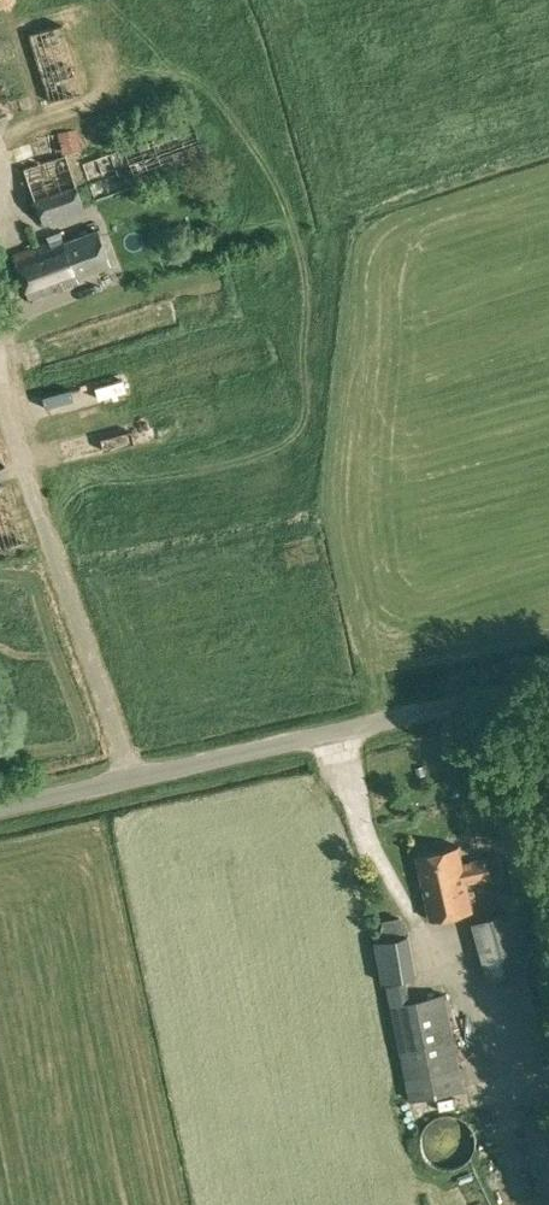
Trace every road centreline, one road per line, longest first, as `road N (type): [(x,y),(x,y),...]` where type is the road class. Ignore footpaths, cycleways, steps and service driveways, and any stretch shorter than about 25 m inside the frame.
road 1 (unclassified): [(0,806),(548,682)]

